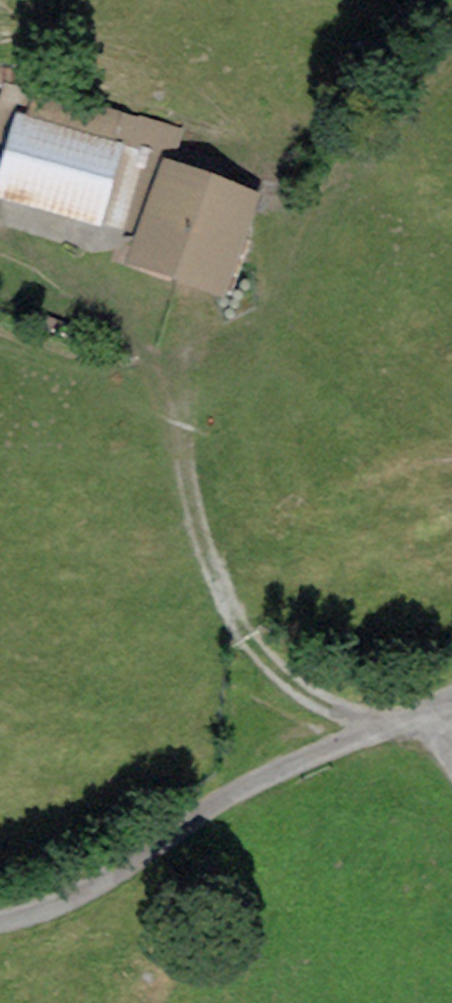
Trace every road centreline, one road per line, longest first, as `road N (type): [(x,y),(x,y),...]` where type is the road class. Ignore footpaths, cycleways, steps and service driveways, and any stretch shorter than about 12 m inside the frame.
road 1 (track): [(204,299),(178,391),(197,517),(220,586),(261,651),(299,685),(381,720)]
road 2 (track): [(451,689),(215,798),(86,889),(0,918)]
road 3 (track): [(105,234),(157,315),(178,391)]

